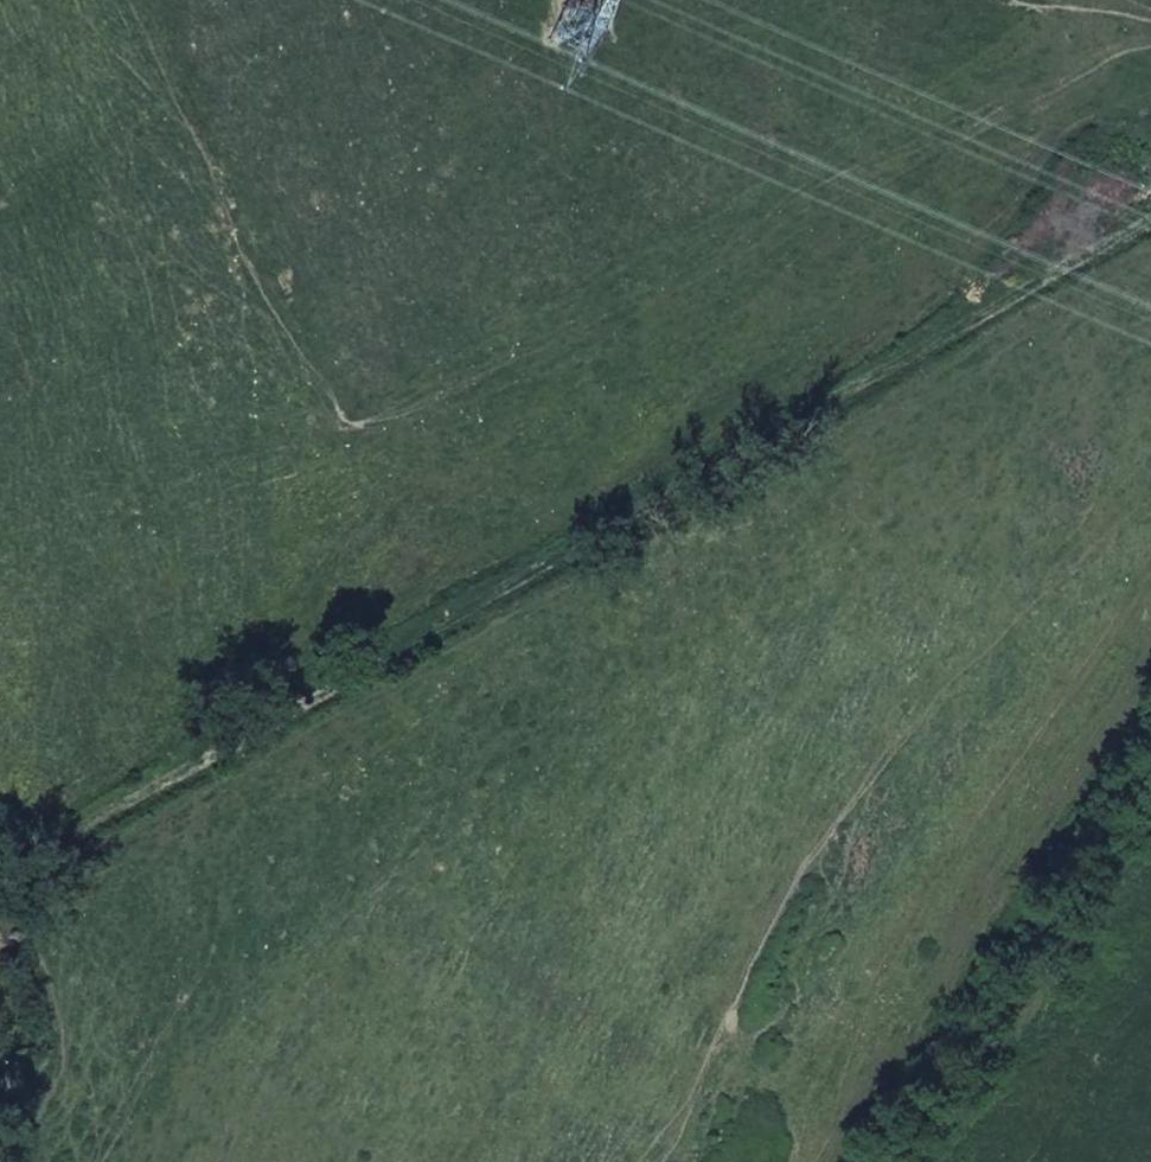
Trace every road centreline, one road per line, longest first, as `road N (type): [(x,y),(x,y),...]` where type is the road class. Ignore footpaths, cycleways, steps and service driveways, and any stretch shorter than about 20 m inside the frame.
road 1 (track): [(1150,221),(0,875)]

